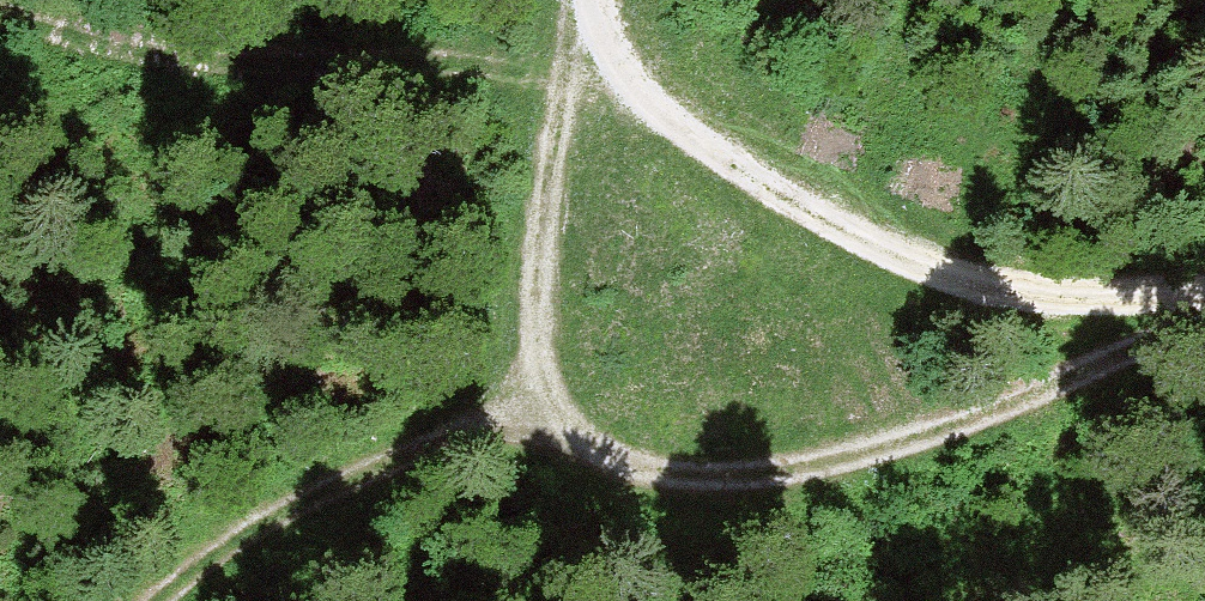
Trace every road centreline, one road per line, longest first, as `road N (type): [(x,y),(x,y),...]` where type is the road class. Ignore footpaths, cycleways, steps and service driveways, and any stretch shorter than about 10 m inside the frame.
road 1 (track): [(580,0),(540,255),(537,336),(546,385),(566,423),(607,452),(668,471),(776,474),(884,445),(1204,319)]
road 2 (track): [(601,0),(612,41),(673,117),(911,249),(1022,284),(1095,294),(1204,289)]
road 3 (track): [(569,71),(171,56),(0,11)]
road 4 (track): [(546,385),(219,552),(160,600)]

